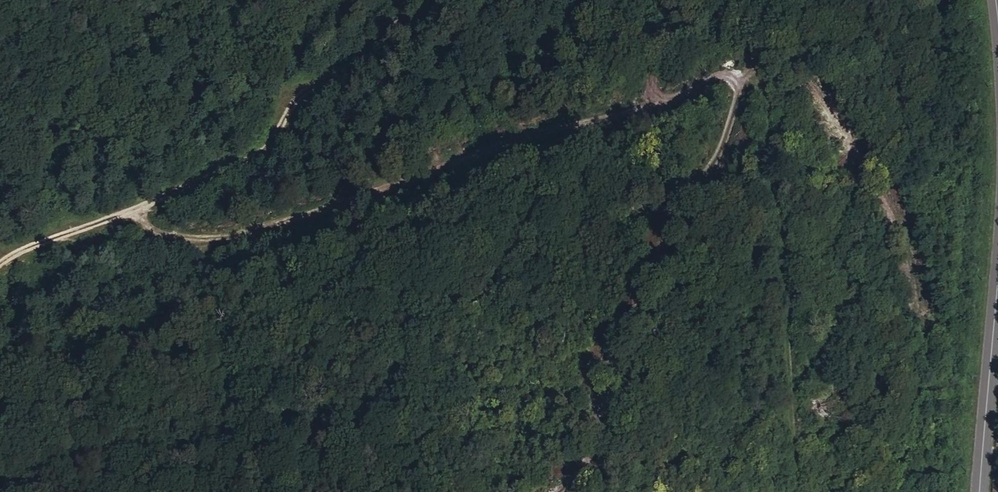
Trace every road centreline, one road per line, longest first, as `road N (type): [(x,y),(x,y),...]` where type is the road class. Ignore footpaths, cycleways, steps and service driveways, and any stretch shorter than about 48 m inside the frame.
road 1 (track): [(780,239),(751,93),(729,75),(586,134),(450,168),(290,226),(229,238),(99,227)]
road 2 (track): [(0,263),(258,157),(291,106),(423,0)]
road 3 (tertiary): [(997,147),(992,339),(975,491)]

